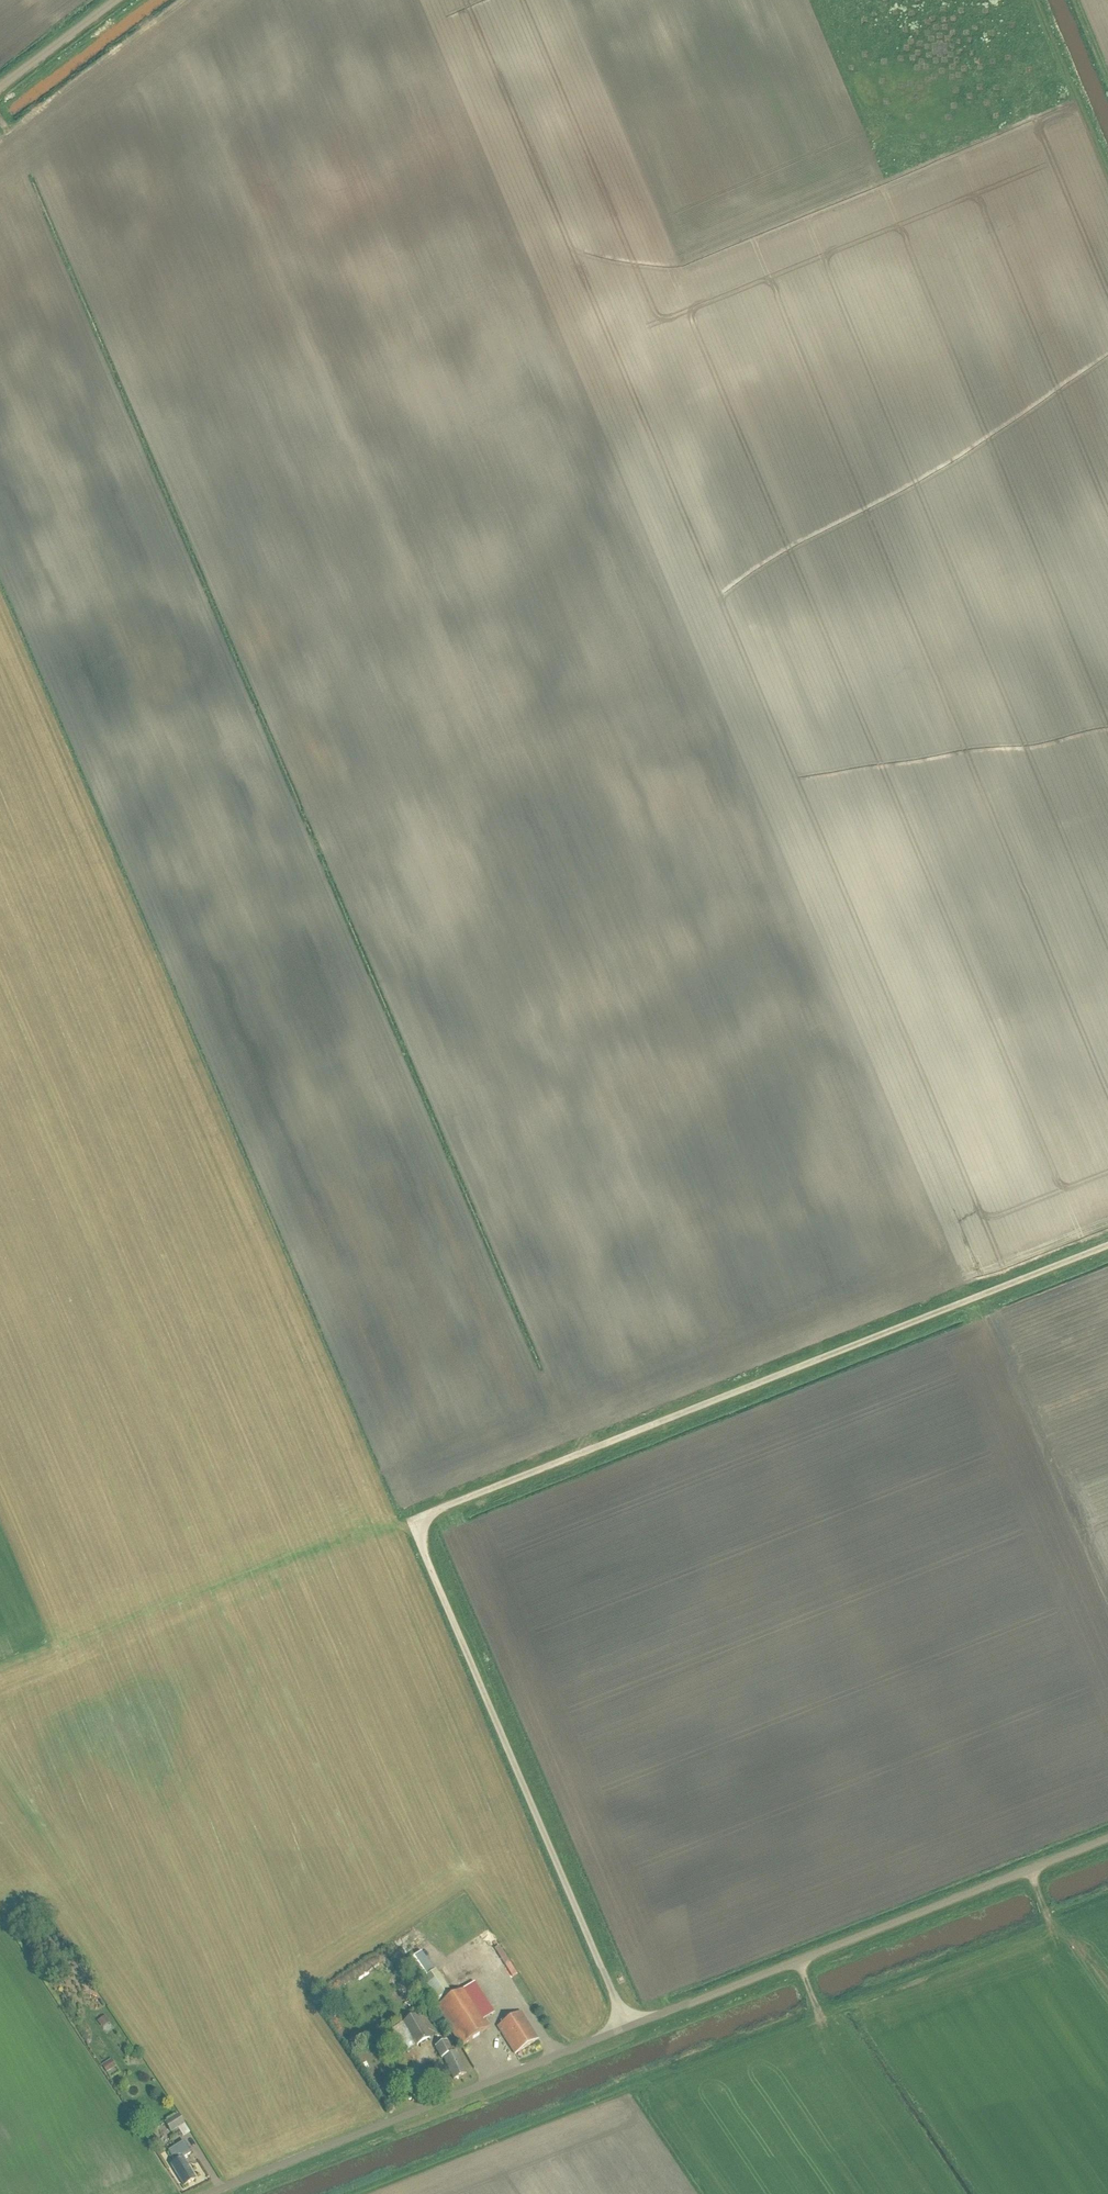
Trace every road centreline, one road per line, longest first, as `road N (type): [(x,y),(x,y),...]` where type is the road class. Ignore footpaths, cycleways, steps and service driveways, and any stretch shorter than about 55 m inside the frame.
road 1 (unclassified): [(625,2028),(411,1518),(1107,1243)]
road 2 (unclassified): [(625,2028),(1107,1836)]
road 3 (unclassified): [(207,2193),(625,2028)]
road 4 (track): [(1107,166),(1038,0)]
road 5 (unclassified): [(0,85),(114,0)]

